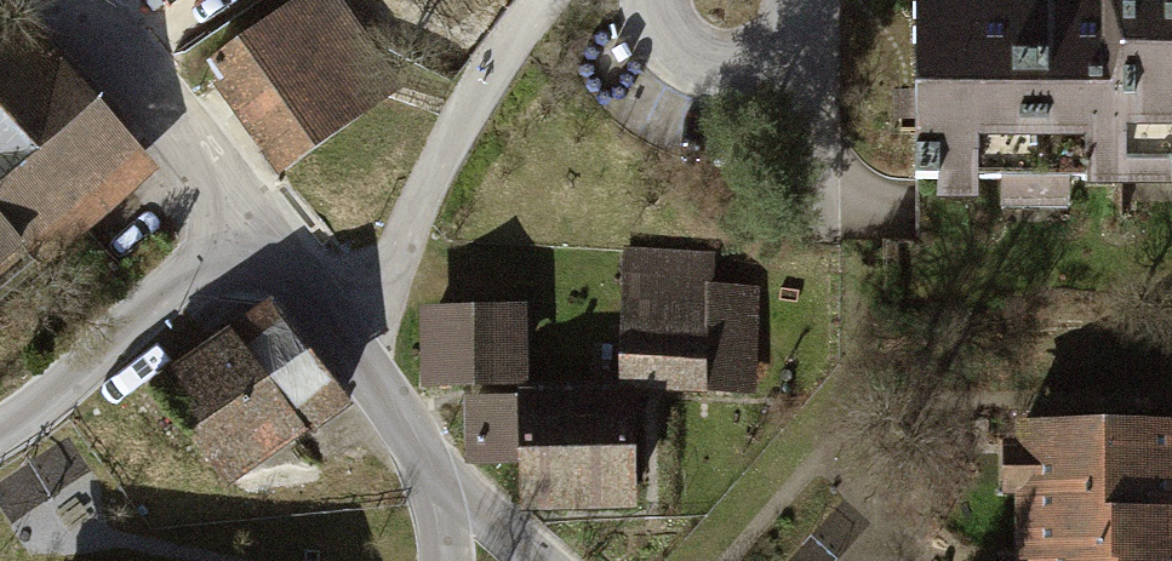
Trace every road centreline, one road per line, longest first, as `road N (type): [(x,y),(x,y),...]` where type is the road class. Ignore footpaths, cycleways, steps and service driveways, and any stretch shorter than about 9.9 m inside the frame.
road 1 (residential): [(438,478),(116,59),(47,0)]
road 2 (residential): [(648,0),(659,34),(682,57),(712,69),(744,68),(773,54),(793,29),(802,0)]
road 3 (residential): [(536,560),(438,478)]

